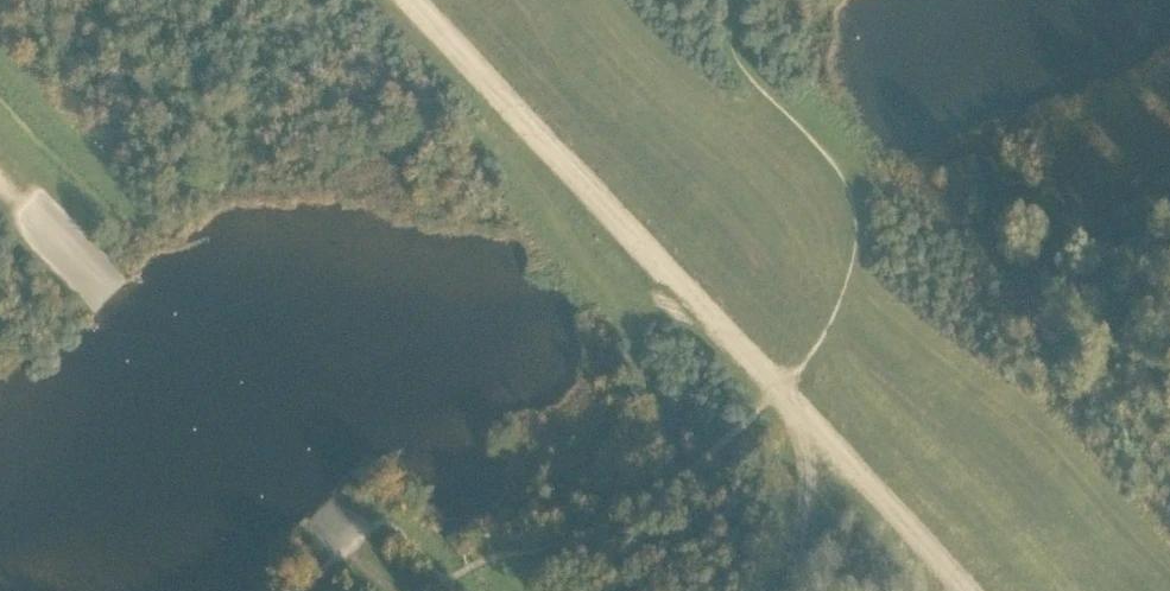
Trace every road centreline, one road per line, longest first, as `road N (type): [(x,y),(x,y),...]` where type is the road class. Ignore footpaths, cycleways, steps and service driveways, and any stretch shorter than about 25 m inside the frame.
road 1 (track): [(403,0),(972,590)]
road 2 (track): [(785,590),(819,434)]

